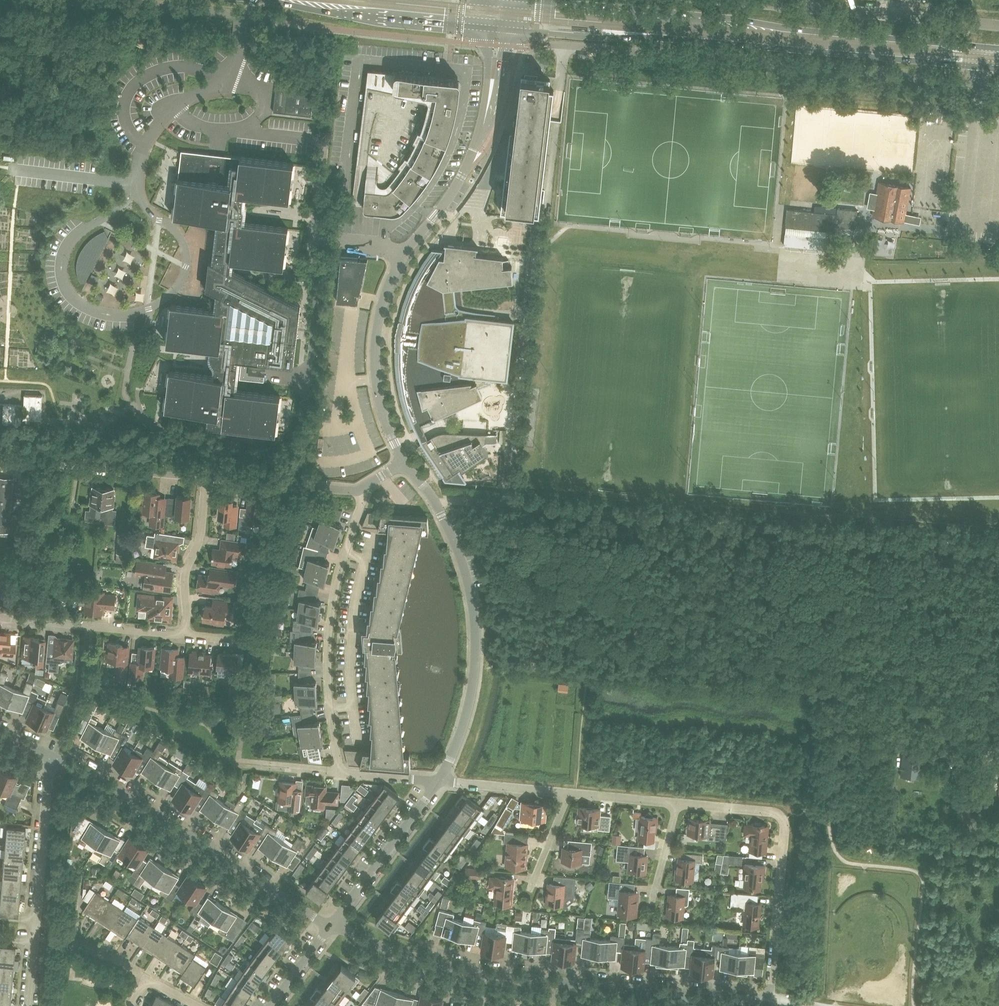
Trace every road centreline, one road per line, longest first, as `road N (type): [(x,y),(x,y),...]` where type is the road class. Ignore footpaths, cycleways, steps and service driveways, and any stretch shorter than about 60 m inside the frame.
road 1 (unclassified): [(998,552),(437,505)]
road 2 (secondary): [(498,29),(998,69)]
road 3 (unclassified): [(405,462),(378,390),(379,321),(397,267),(476,146),(498,29)]
road 4 (secondary): [(998,48),(548,0)]
road 5 (unclassified): [(551,45),(981,83)]
road 6 (unclassified): [(697,995),(472,972),(331,925)]
road 7 (unclassified): [(331,925),(54,757)]
road 8 (residential): [(770,1001),(783,820),(770,811),(676,803)]
road 9 (unclassified): [(438,781),(466,714),(475,637),(467,576),(437,505)]
road 10 (unclassified): [(338,774),(330,634),(359,492)]
road 11 (unclassified): [(998,25),(734,0)]
road 12 (secondary): [(263,0),(498,29)]
road 13 (unclassified): [(207,477),(0,458)]
road 14 (unclassified): [(185,636),(0,621)]
road 15 (unclassified): [(88,0),(269,17)]
road 16 (unclassified): [(331,925),(438,781)]
road 17 (unclassified): [(35,921),(54,757)]
road 18 (unclassified): [(185,636),(187,568),(204,534),(207,477)]
road 19 (unclassified): [(359,492),(207,477)]
road 20 (residential): [(566,794),(438,781)]

